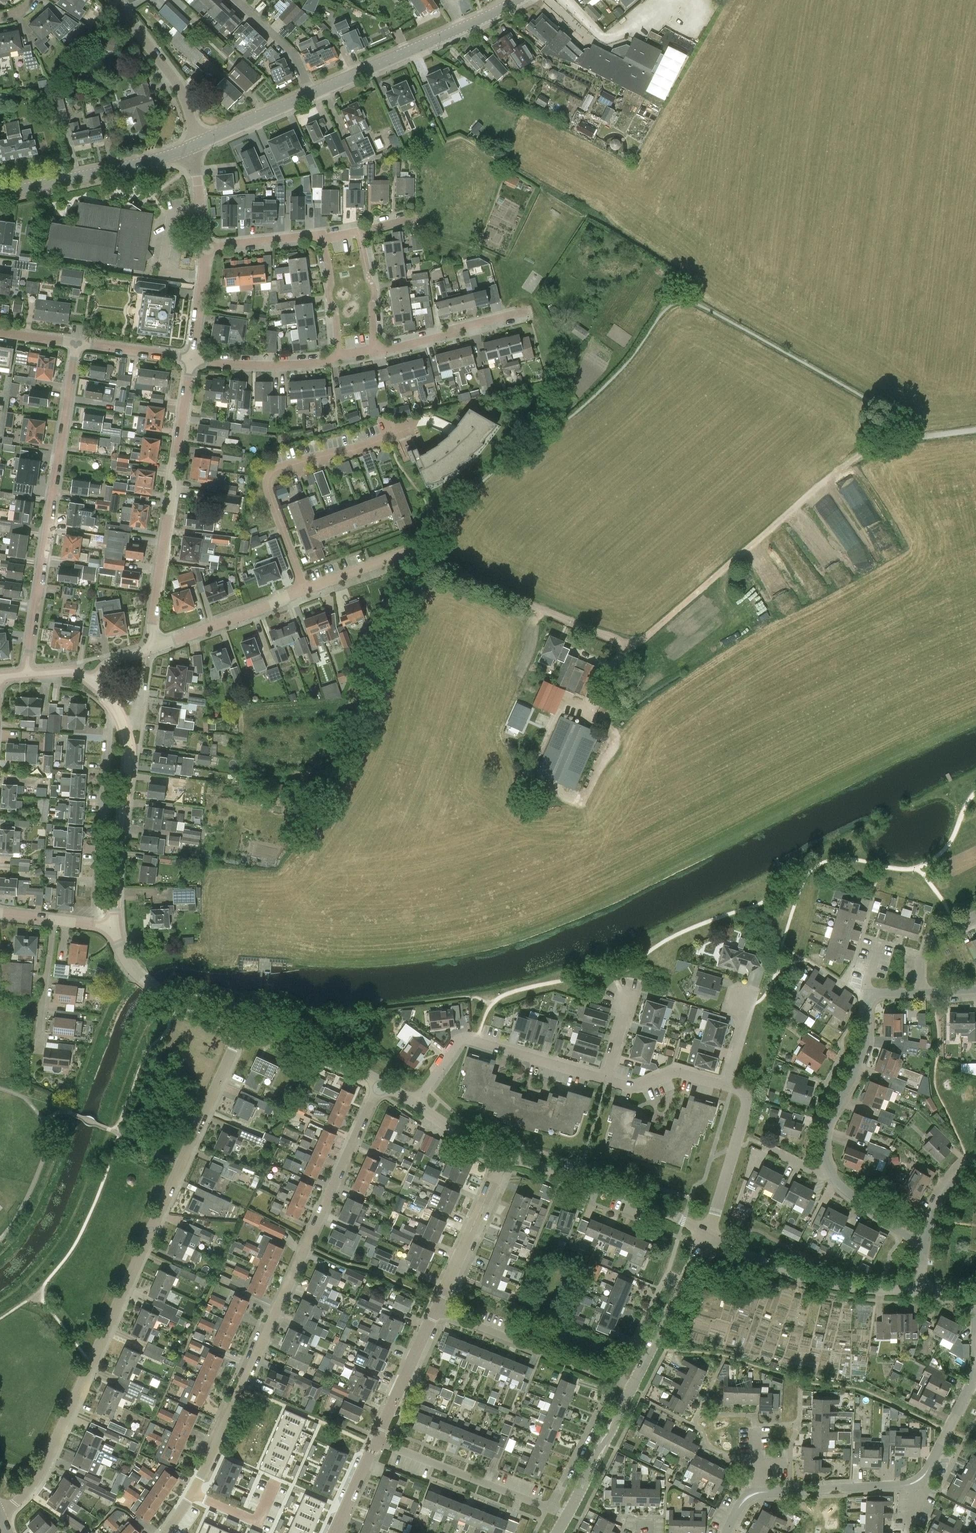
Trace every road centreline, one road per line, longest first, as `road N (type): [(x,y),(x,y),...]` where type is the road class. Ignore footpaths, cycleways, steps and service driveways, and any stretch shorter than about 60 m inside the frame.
road 1 (track): [(403,554),(627,644),(648,635),(866,447),(934,436)]
road 2 (residential): [(0,1515),(42,1471),(244,1025)]
road 3 (residential): [(192,1493),(383,1082)]
road 4 (residential): [(25,675),(76,344)]
road 5 (residential): [(193,359),(152,626),(157,645)]
road 6 (residential): [(157,645),(412,550)]
road 7 (tertiary): [(308,95),(515,0)]
road 8 (residential): [(415,1103),(464,1040),(606,1079)]
road 9 (tertiary): [(708,1234),(827,1283),(921,1290)]
road 10 (tertiary): [(504,1155),(623,1194),(708,1234)]
road 11 (residential): [(118,713),(108,725),(93,925)]
road 12 (tertiary): [(0,193),(196,145)]
road 13 (tertiary): [(114,927),(129,753),(125,729)]
road 14 (residential): [(436,1308),(615,1380)]
road 15 (residential): [(548,1508),(376,1441)]
road 16 (residential): [(828,1169),(830,1120),(864,1047),(865,994)]
road 17 (tertiary): [(244,1025),(158,992),(137,974),(114,927)]
road 18 (residential): [(196,145),(176,82),(113,0)]
road 19 (residential): [(436,1308),(504,1155)]
road 20 (residential): [(708,1234),(747,1103),(725,1086)]
road 21 (residential): [(529,311),(374,352)]
road 22 (residential): [(760,1492),(914,1485)]
road 23 (tertiary): [(383,1082),(244,1025)]
road 24 (residential): [(340,355),(292,365),(193,359)]
road 25 (residential): [(376,1441),(436,1308)]
road 26 (residential): [(548,1508),(615,1380)]
road 27 (unclassified): [(568,1516),(631,1388)]
road 28 (track): [(586,717),(611,730),(612,748),(583,802),(552,787)]
road 29 (residential): [(615,1380),(666,1276),(683,1284)]
road 30 (residential): [(39,1049),(54,920)]
road 31 (residential): [(606,1079),(636,1088),(677,1072),(725,1086)]
road 32 (residential): [(925,1244),(852,1196),(828,1169)]
road 33 (residential): [(374,352),(374,288),(359,231)]
road 34 (tertiary): [(196,145),(308,95)]
road 35 (residential): [(237,0),(290,49),(308,95)]

